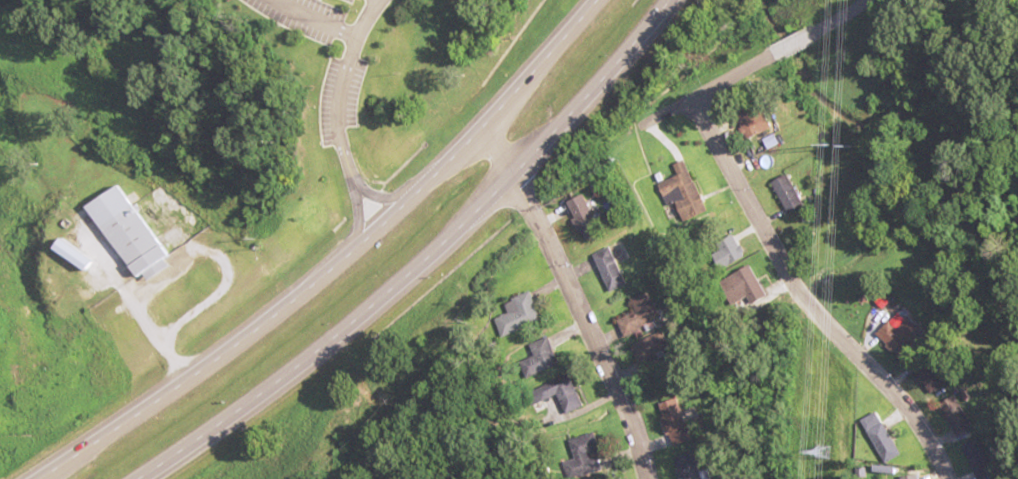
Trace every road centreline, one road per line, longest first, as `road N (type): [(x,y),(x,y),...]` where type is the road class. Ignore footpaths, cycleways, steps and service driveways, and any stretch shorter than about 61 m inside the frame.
road 1 (trunk): [(597,0),(483,128),(372,232),(38,478)]
road 2 (trunk): [(142,478),(288,378),(419,270),(514,177),(671,0)]
road 3 (residential): [(948,478),(910,403),(837,327),(767,206),(704,119),(711,85),(873,0)]
road 4 (residential): [(655,478),(654,451),(564,260),(483,128)]
road 5 (residential): [(372,232),(338,151),(337,100),(344,60),(379,0)]

